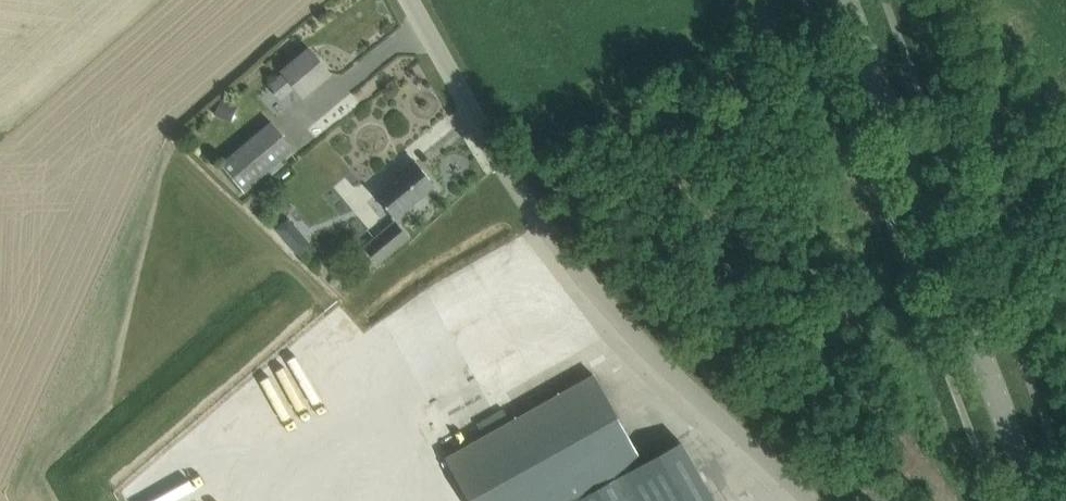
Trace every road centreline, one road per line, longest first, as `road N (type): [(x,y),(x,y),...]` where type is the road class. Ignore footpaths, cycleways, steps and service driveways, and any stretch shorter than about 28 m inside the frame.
road 1 (unclassified): [(411,0),(494,154),(576,269),(631,333),(813,500)]
road 2 (secondary): [(1038,500),(844,0)]

